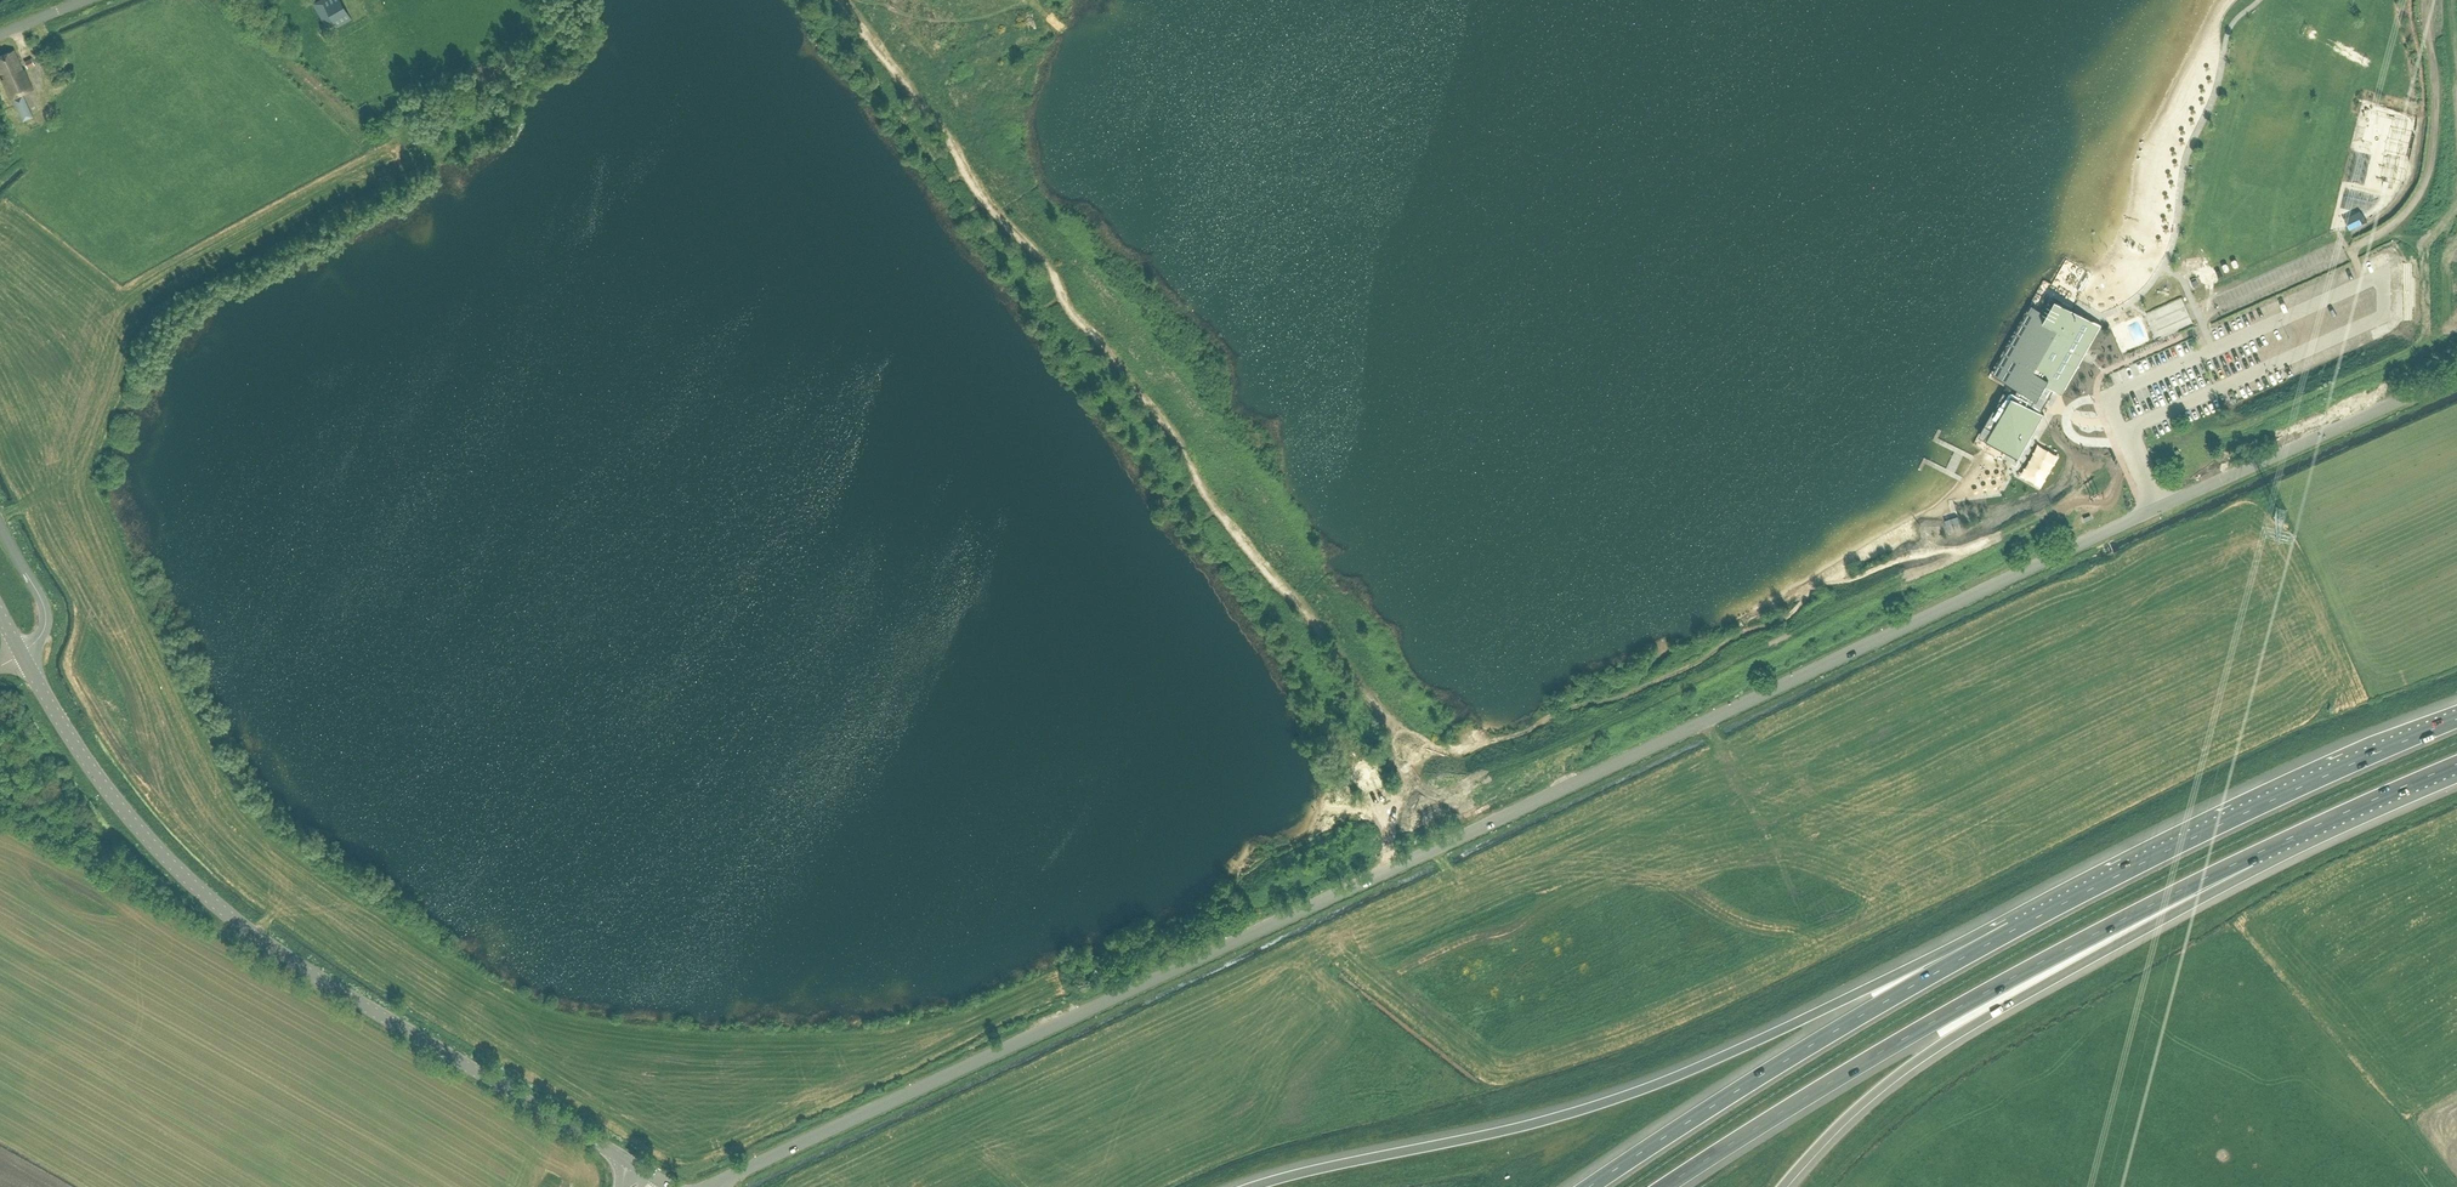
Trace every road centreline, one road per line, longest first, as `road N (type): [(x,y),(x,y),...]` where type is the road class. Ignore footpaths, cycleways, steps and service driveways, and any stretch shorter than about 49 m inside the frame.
road 1 (unclassified): [(717,1186),(2113,528),(2456,374)]
road 2 (tertiary): [(644,1170),(300,965),(228,914),(119,804),(22,653)]
road 3 (motorway): [(2015,929),(1946,951),(1632,1092),(1515,1128),(1250,1186)]
road 4 (motorway): [(1664,1186),(1964,1003),(2250,857)]
road 5 (motorway): [(1782,1186),(1859,1106),(1923,1056),(2167,915),(2250,857)]
road 6 (motorway): [(2015,929),(1817,1041),(1588,1186)]
road 7 (motorway): [(2456,719),(2238,815),(2015,929)]
road 8 (motorway): [(2250,857),(2456,764)]
road 9 (unclassified): [(22,653),(42,633),(46,611),(0,524)]

